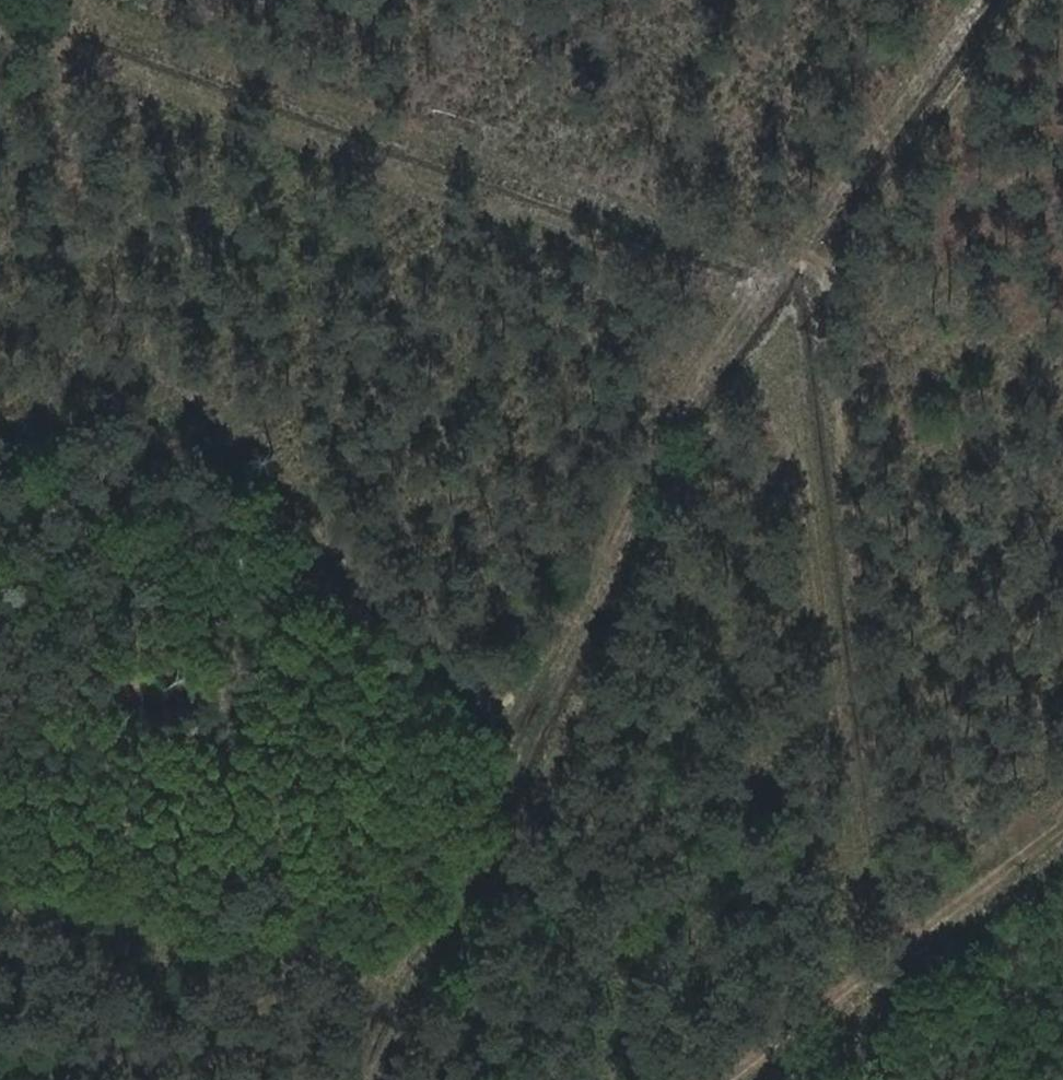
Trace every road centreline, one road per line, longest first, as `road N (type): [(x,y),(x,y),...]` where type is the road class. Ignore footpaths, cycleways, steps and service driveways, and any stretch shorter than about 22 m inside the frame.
road 1 (track): [(1043,0),(841,282),(845,400),(908,885),(888,966),(847,884),(791,369),(730,432),(416,1079)]
road 2 (track): [(972,0),(749,301),(514,745),(362,1079)]
road 3 (track): [(69,0),(841,282)]
road 4 (track): [(0,27),(749,301)]
road 5 (track): [(514,745),(200,422),(156,357)]
road 6 (track): [(400,997),(352,971),(0,908)]
road 7 (track): [(737,1079),(1062,838)]

